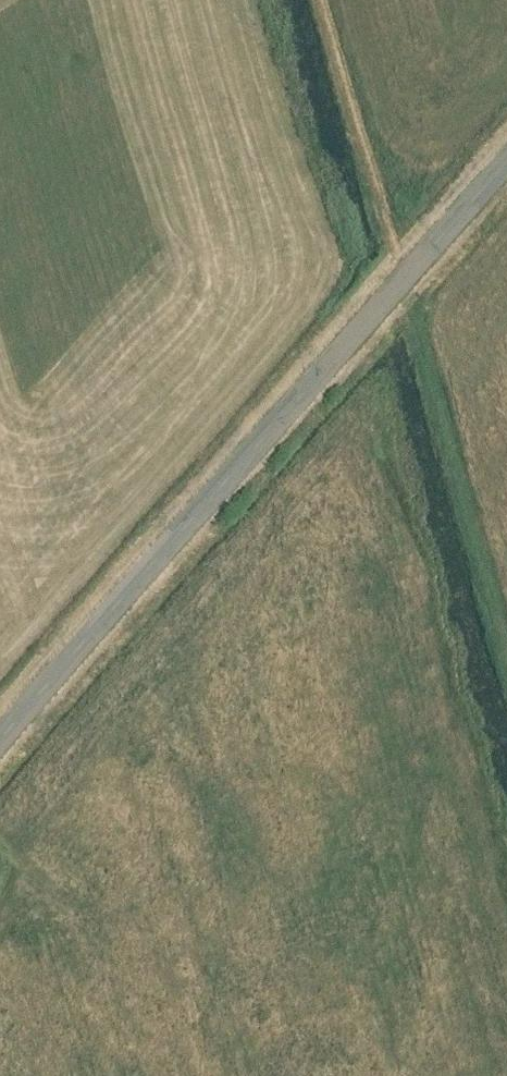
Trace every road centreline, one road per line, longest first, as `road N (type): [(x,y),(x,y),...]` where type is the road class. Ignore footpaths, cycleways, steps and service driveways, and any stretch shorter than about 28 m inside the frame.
road 1 (tertiary): [(0,743),(506,162)]
road 2 (track): [(506,643),(405,278)]

